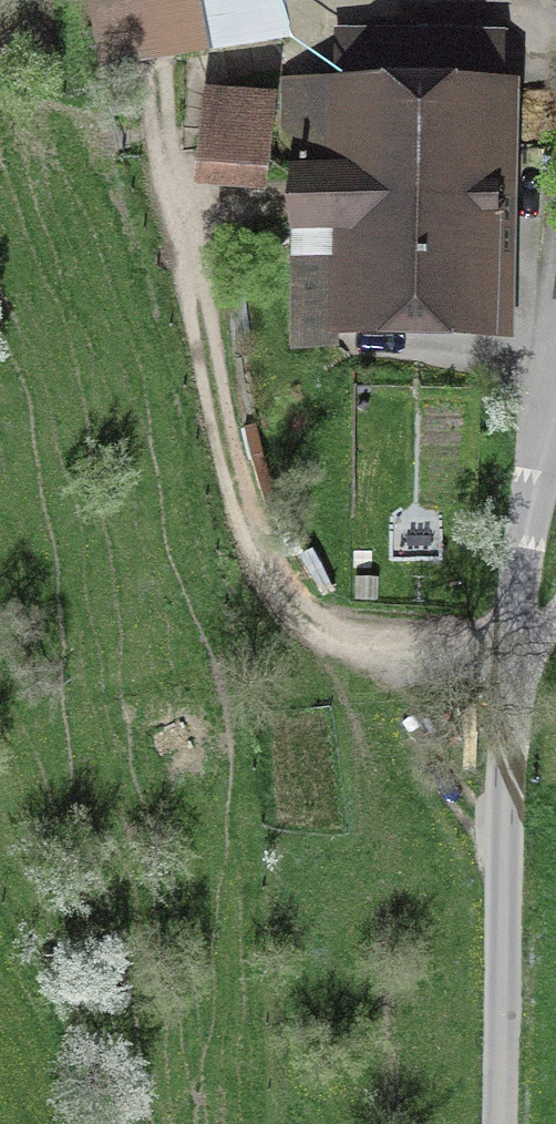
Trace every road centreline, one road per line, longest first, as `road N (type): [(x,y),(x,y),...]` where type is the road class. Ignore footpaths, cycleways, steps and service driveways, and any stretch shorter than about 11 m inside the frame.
road 1 (track): [(168,127),(263,560),(318,637),(399,666),(509,678)]
road 2 (unclassified): [(500,1123),(509,678),(530,504),(555,402)]

